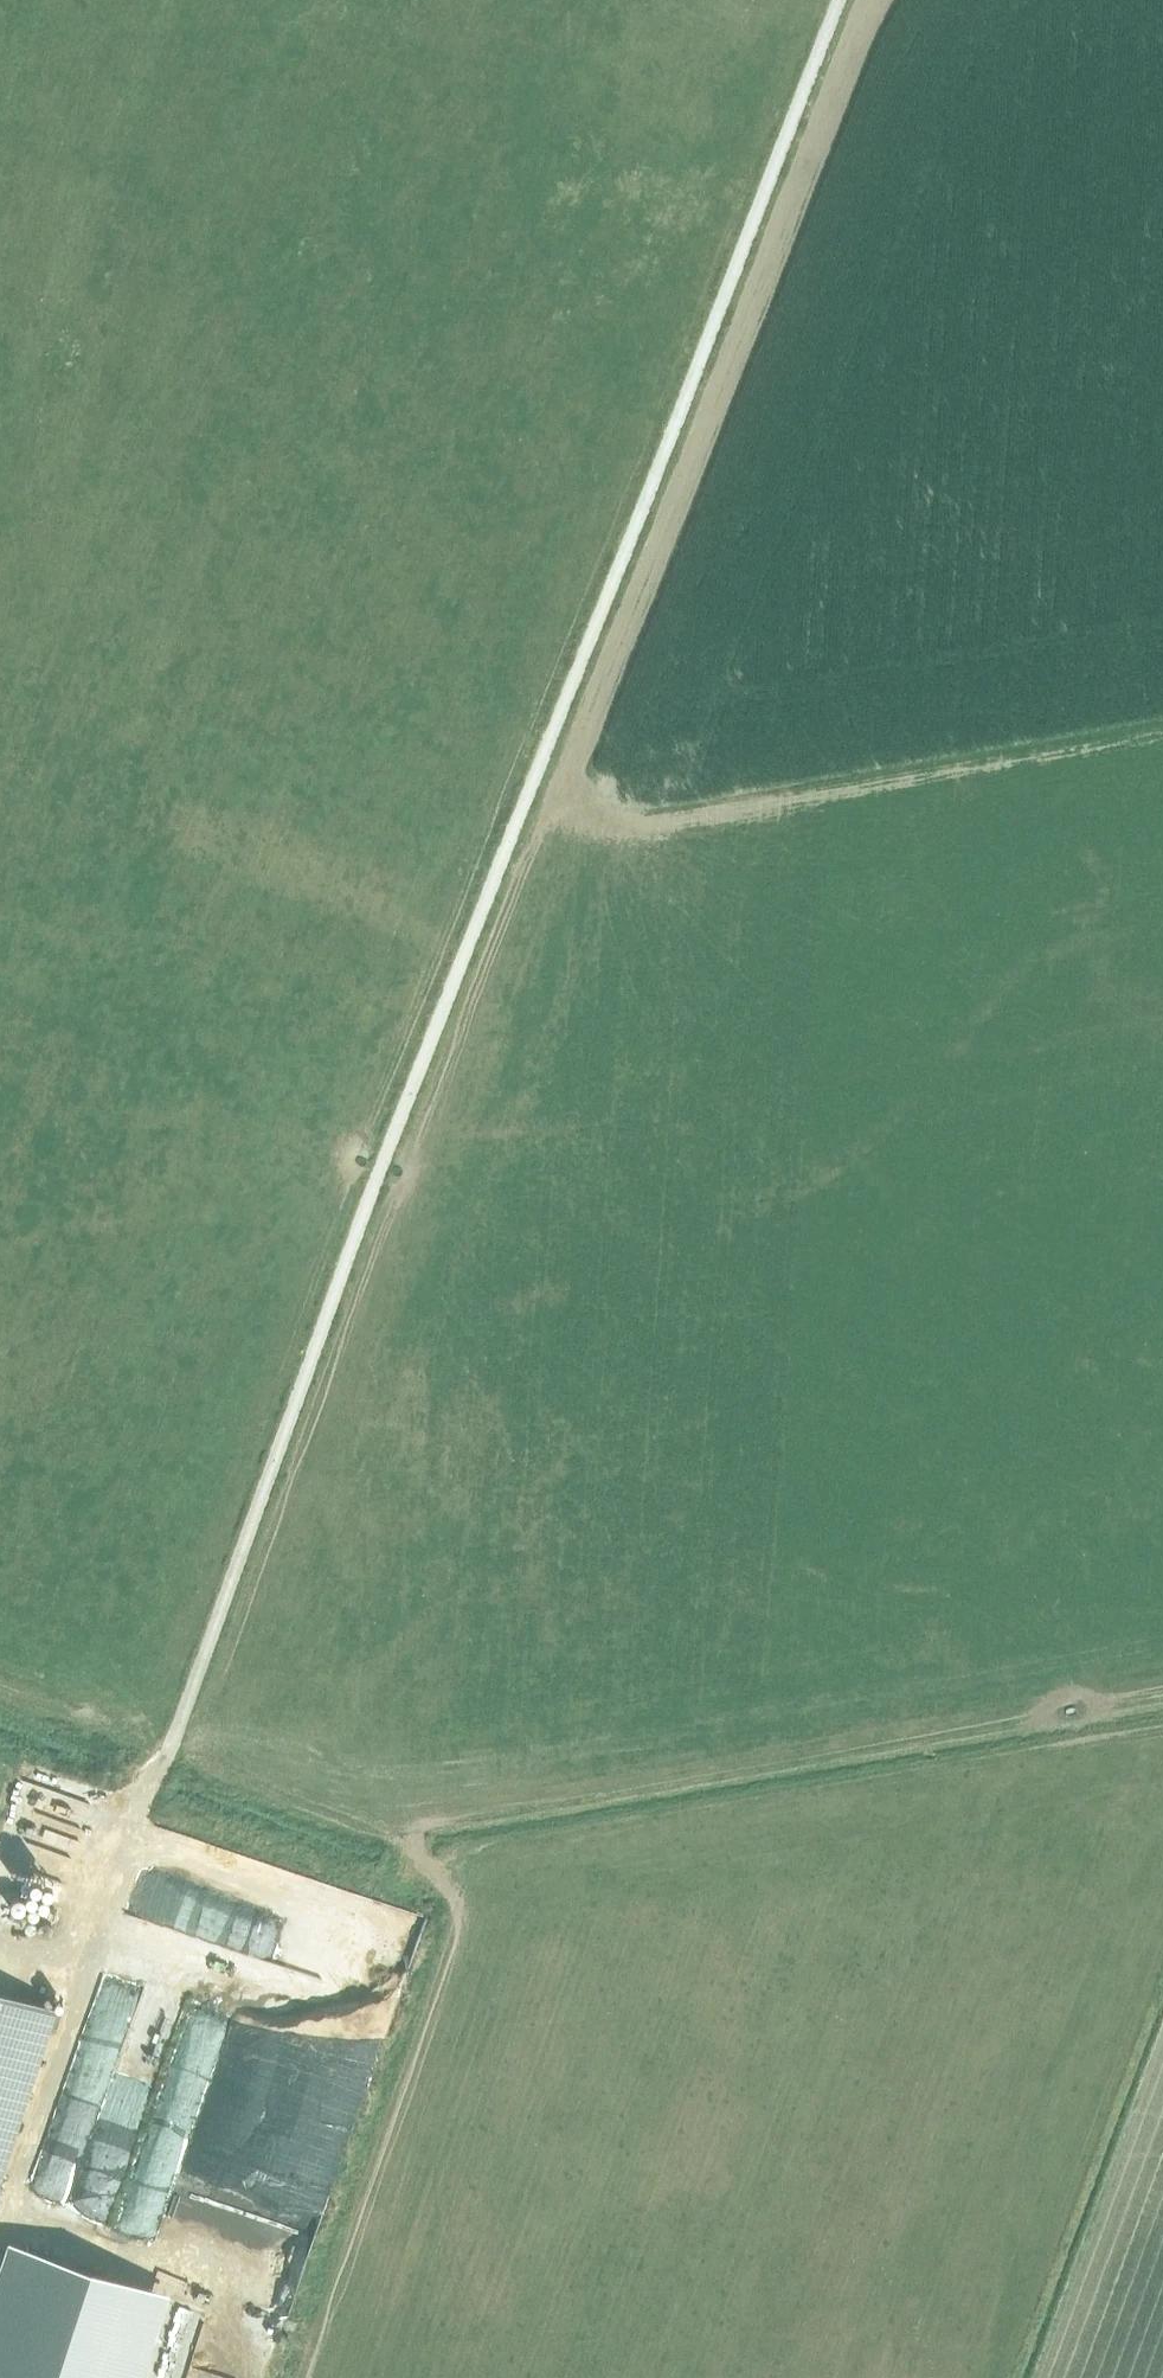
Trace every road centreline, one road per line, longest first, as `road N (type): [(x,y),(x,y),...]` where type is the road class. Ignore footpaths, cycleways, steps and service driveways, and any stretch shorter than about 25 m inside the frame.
road 1 (track): [(839,0),(391,1151),(163,1773),(112,1853)]

